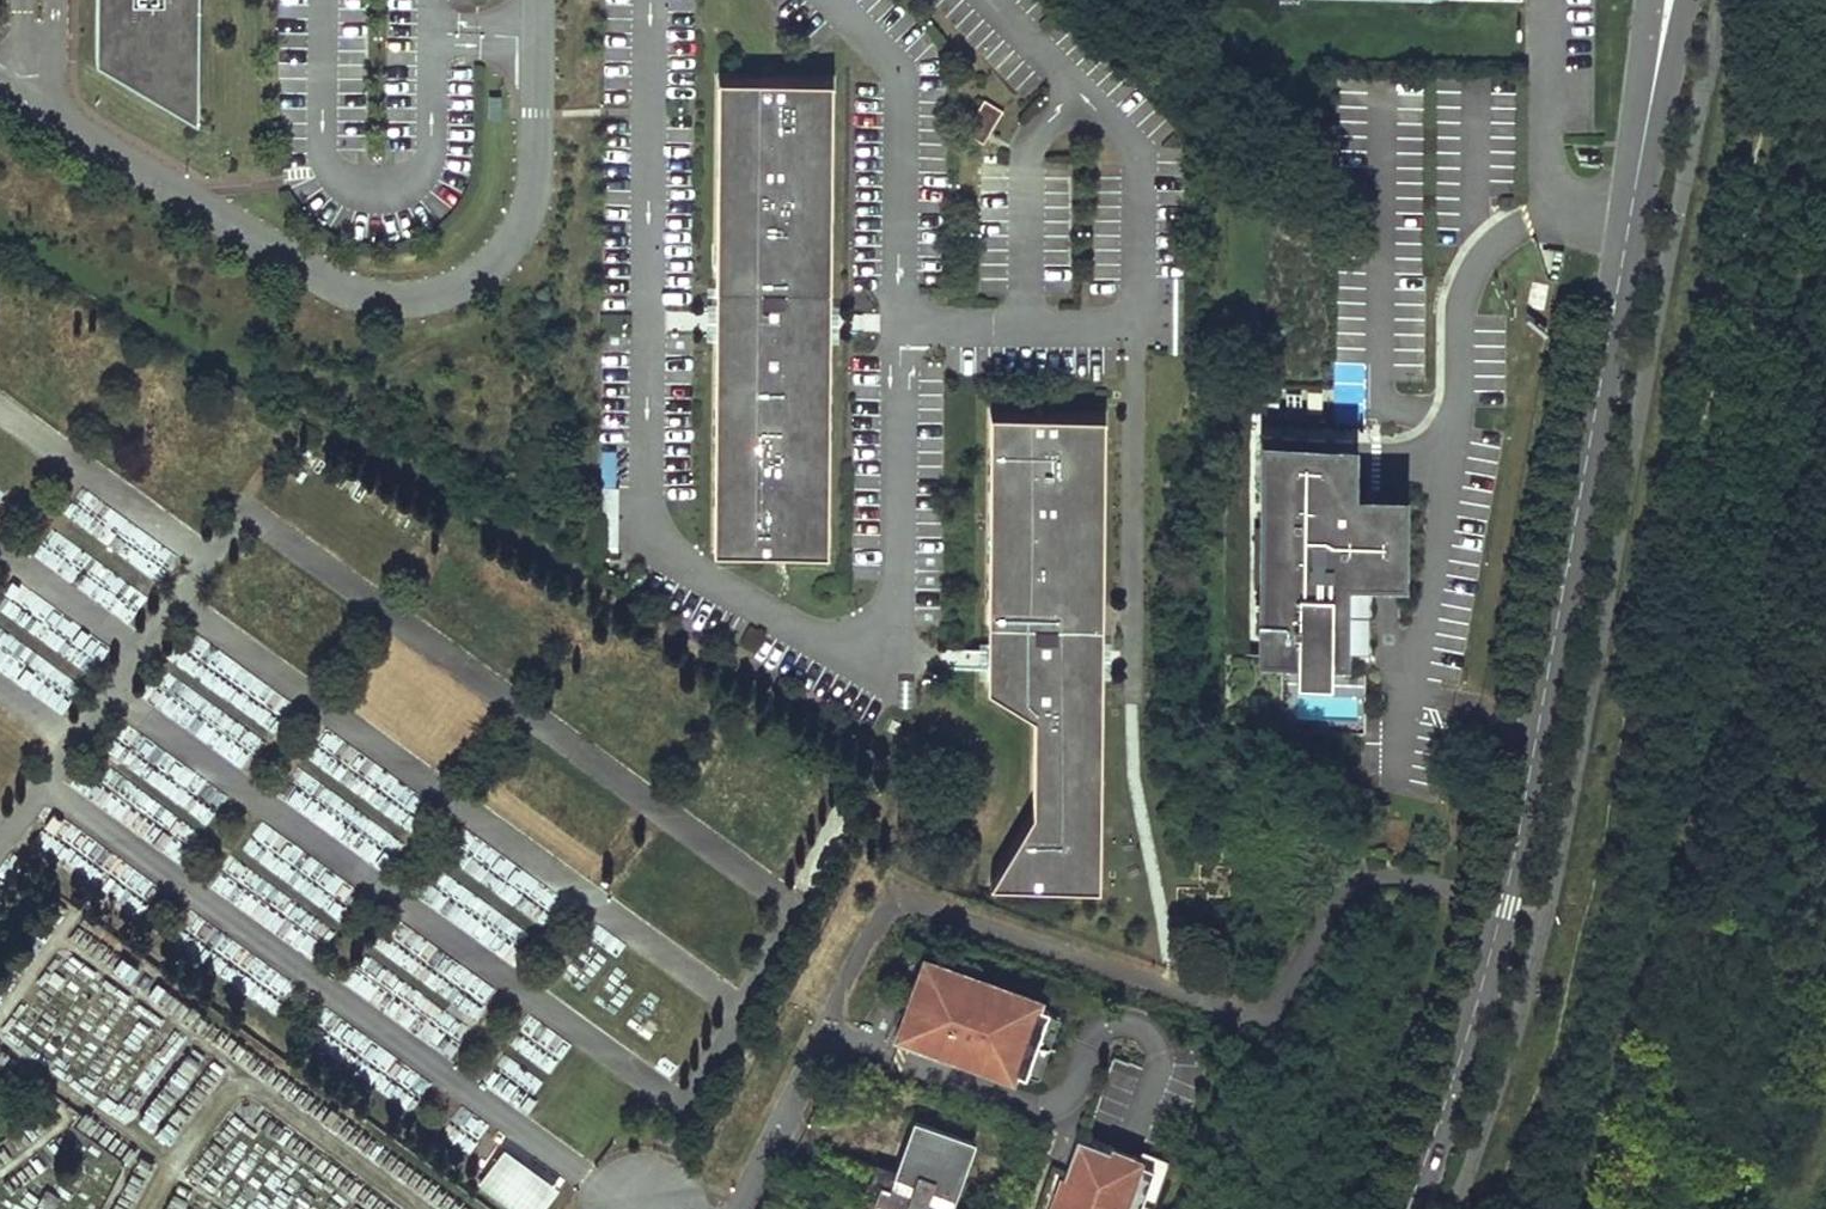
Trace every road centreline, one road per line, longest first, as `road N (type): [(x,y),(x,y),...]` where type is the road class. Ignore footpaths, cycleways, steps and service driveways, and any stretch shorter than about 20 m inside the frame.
road 1 (tertiary): [(1409,1208),(1502,906),(1657,69)]
road 2 (residential): [(738,1208),(829,1021)]

